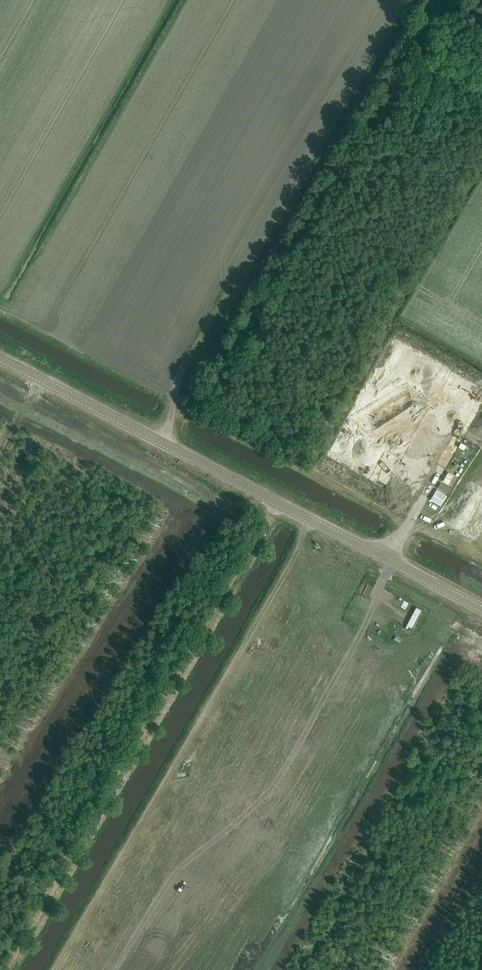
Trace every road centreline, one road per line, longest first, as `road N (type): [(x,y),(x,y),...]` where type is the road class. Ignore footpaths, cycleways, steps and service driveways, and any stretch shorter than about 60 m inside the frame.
road 1 (unclassified): [(481,609),(0,360)]
road 2 (track): [(193,412),(481,555)]

